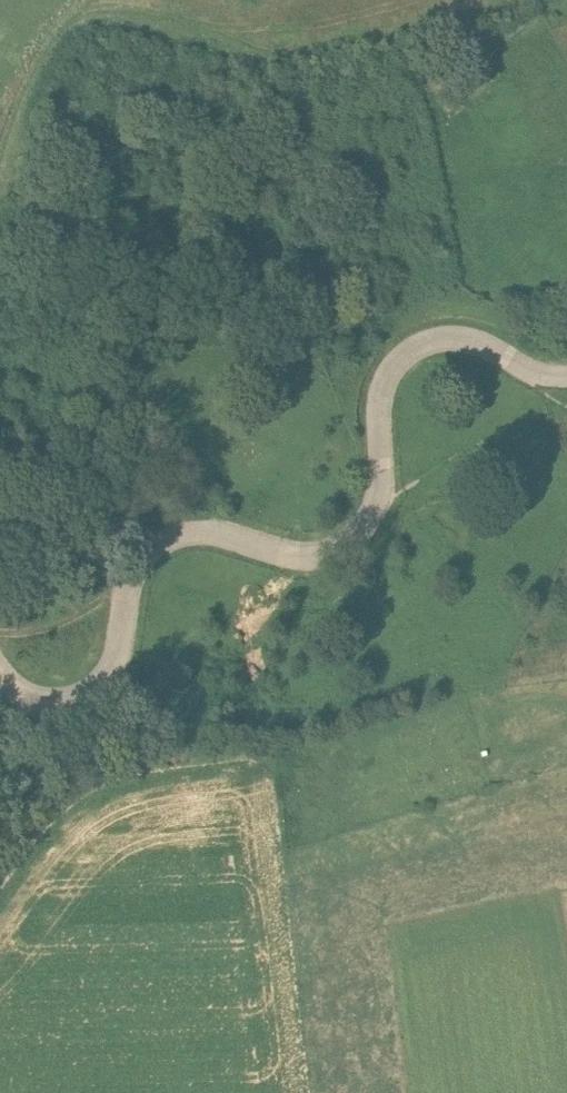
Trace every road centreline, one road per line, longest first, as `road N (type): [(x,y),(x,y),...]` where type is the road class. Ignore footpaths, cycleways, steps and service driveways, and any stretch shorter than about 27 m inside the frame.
road 1 (unclassified): [(566,391),(534,389),(459,356),(412,365),(380,407),(377,515),(353,555),(303,576),(201,553),(176,558),(138,584),(127,606),(119,682),(100,708),(61,729),(32,726),(0,700)]

